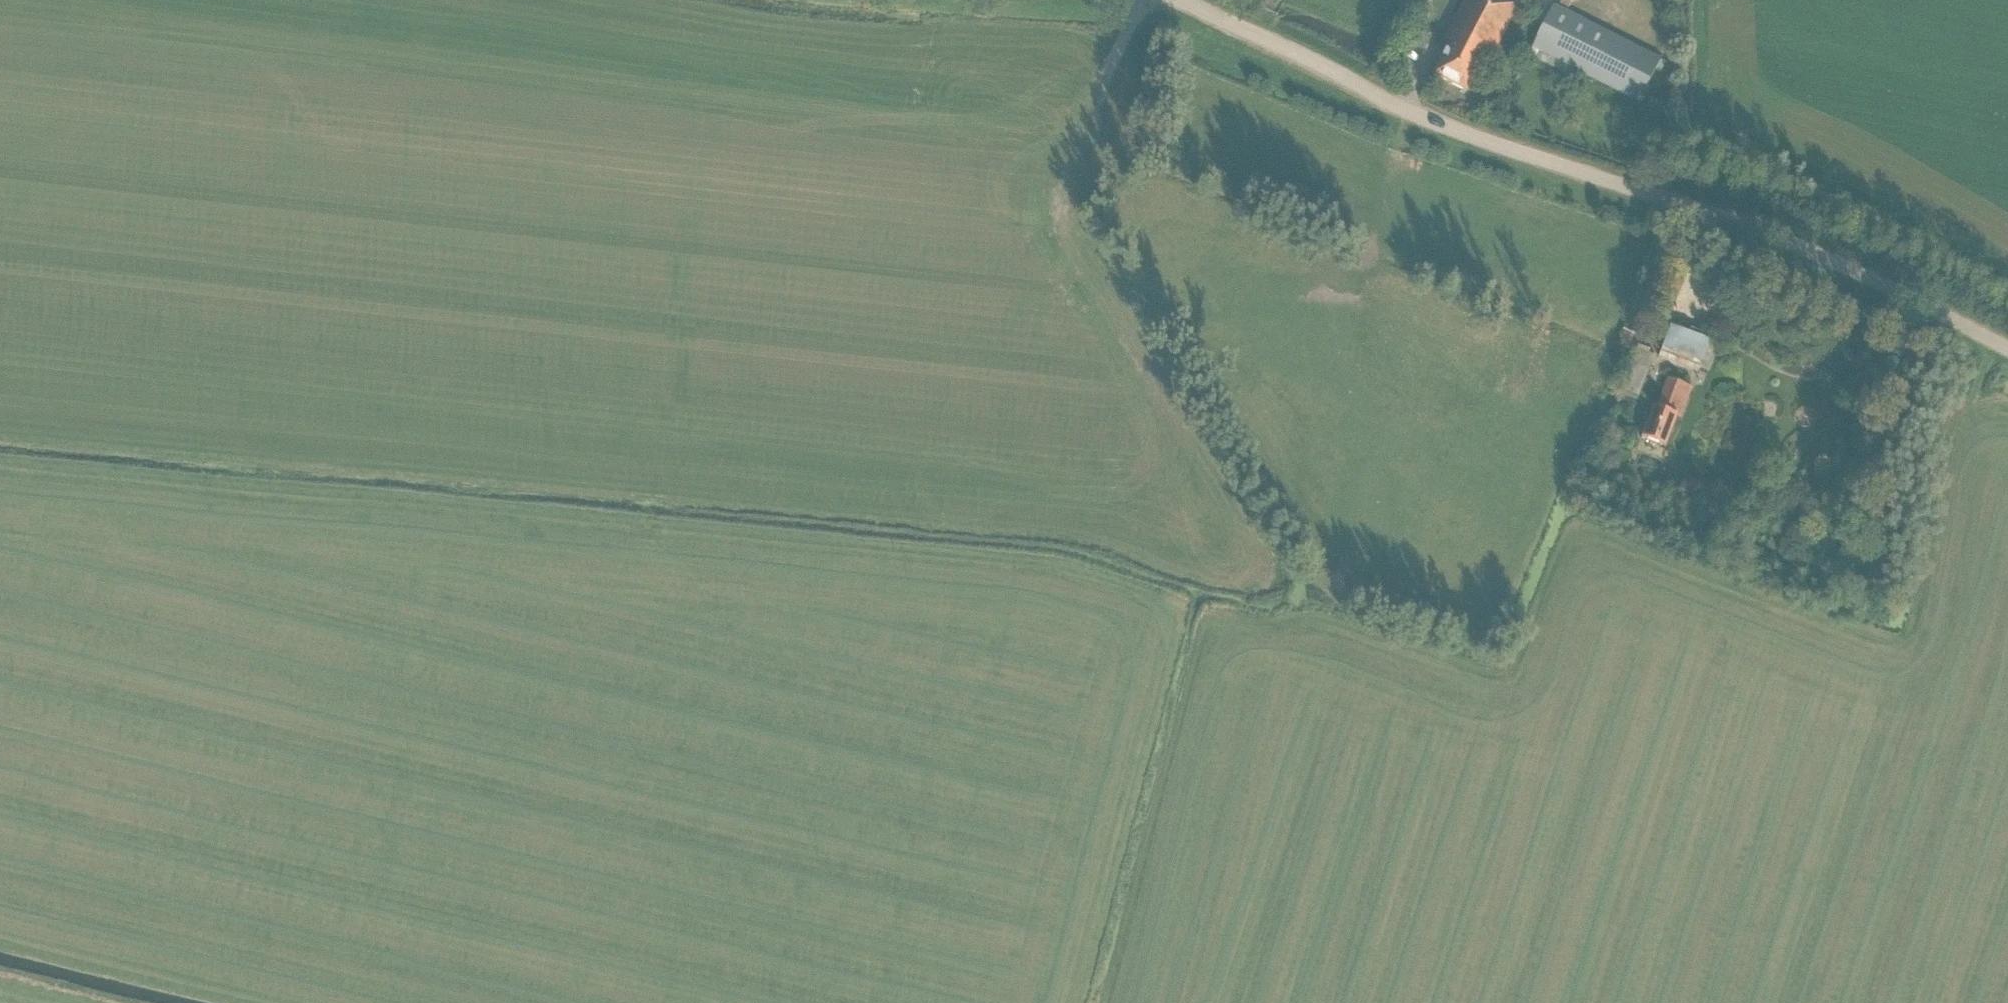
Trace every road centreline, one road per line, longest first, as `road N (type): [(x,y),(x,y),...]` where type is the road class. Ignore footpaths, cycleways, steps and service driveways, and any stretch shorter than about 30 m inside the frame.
road 1 (unclassified): [(2007,349),(1784,241),(1405,110),(1180,0)]

